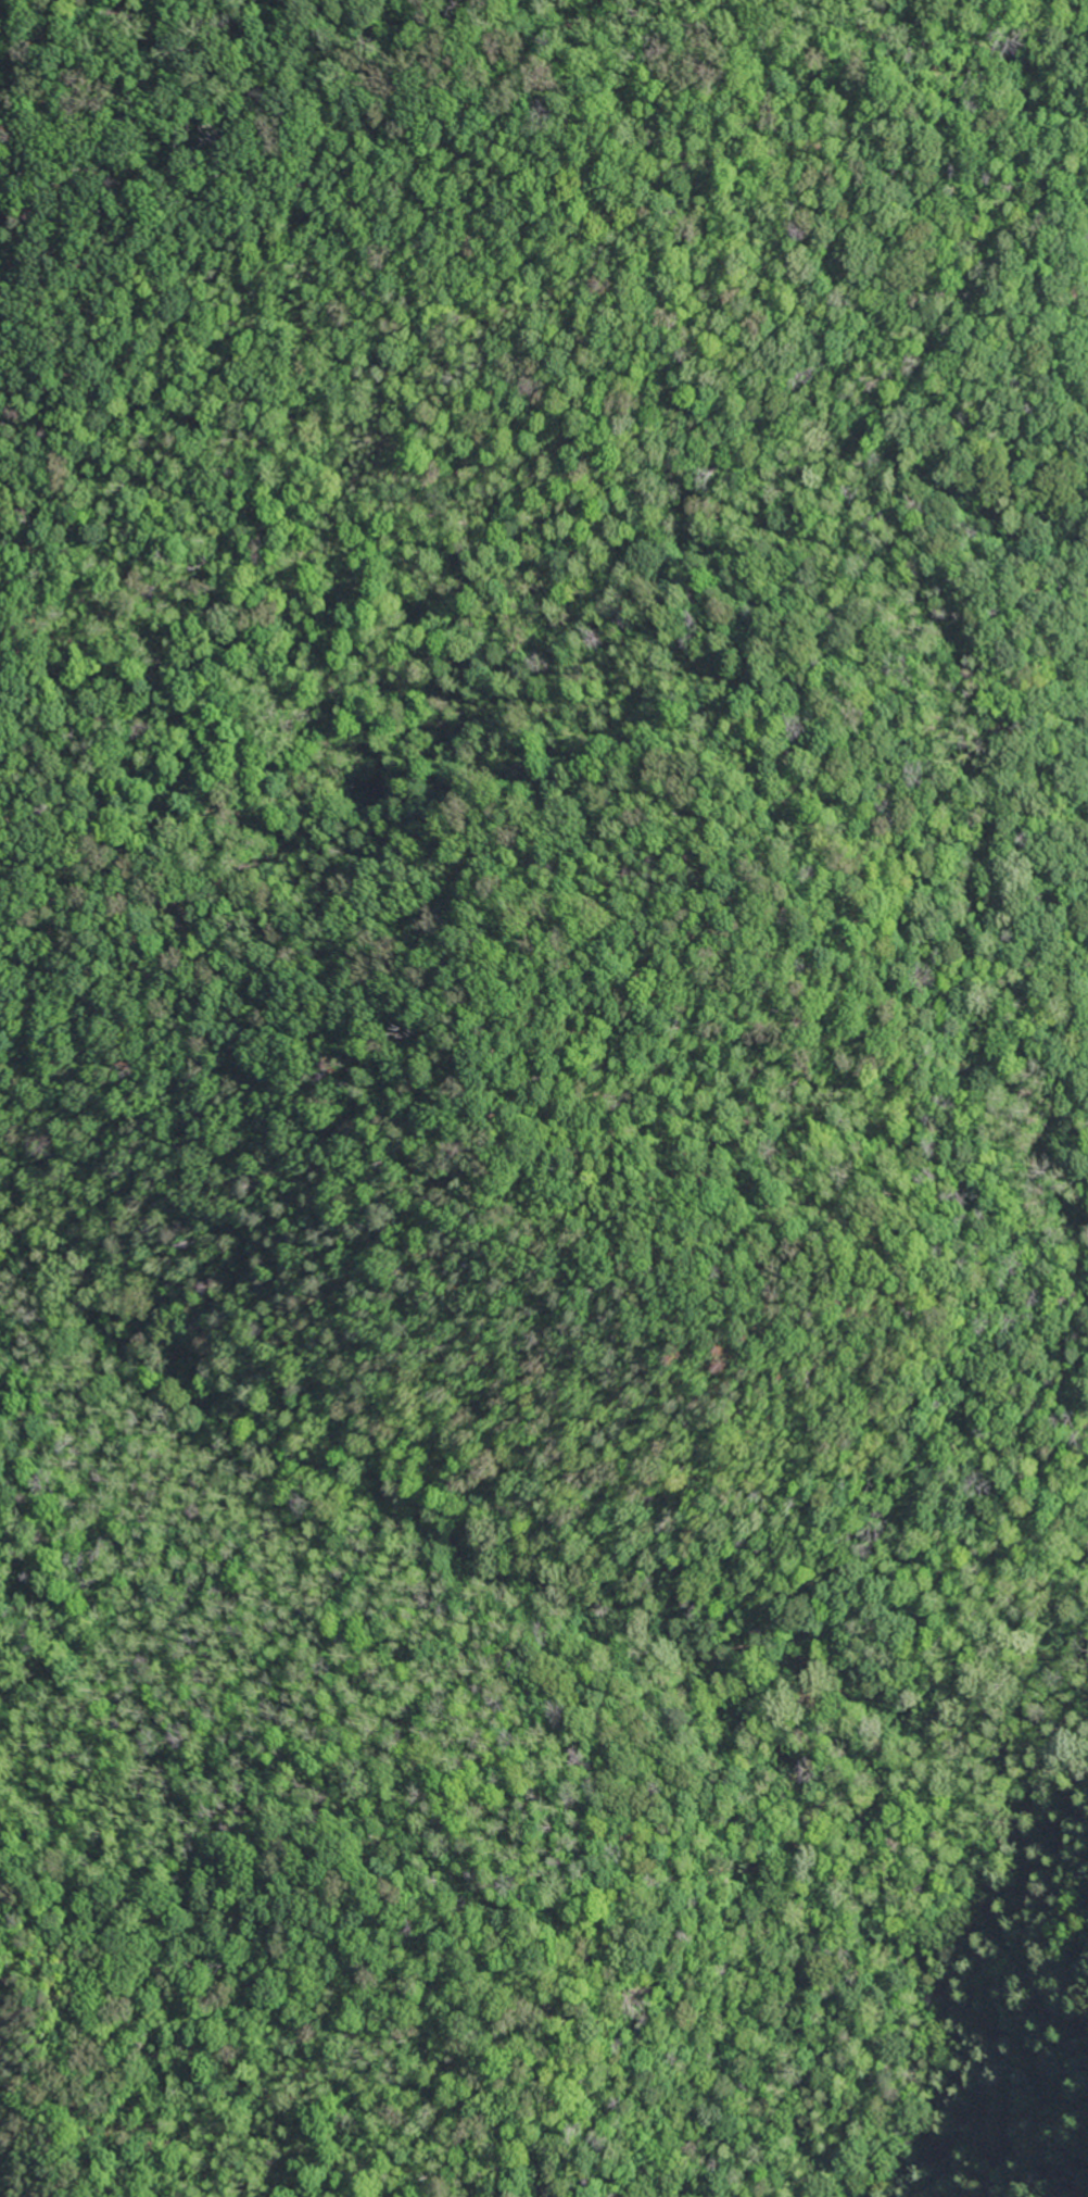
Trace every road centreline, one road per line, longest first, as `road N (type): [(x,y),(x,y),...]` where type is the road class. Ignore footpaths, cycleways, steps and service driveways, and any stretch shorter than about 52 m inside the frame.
road 1 (track): [(967,2196),(1064,2129),(1068,1948),(1087,1920)]

